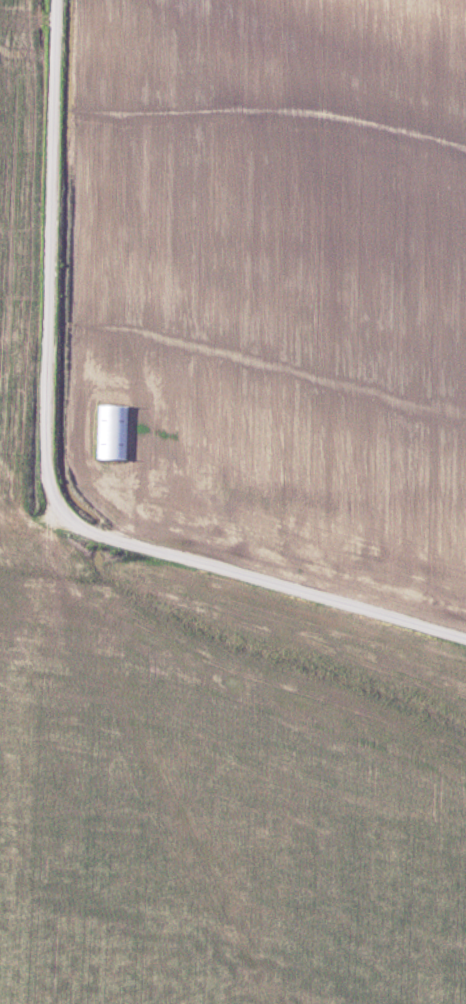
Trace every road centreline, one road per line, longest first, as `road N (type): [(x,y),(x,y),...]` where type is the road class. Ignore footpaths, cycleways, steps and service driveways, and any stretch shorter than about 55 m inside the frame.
road 1 (residential): [(465,637),(70,519),(49,472),(52,309)]
road 2 (residential): [(52,309),(59,0)]

